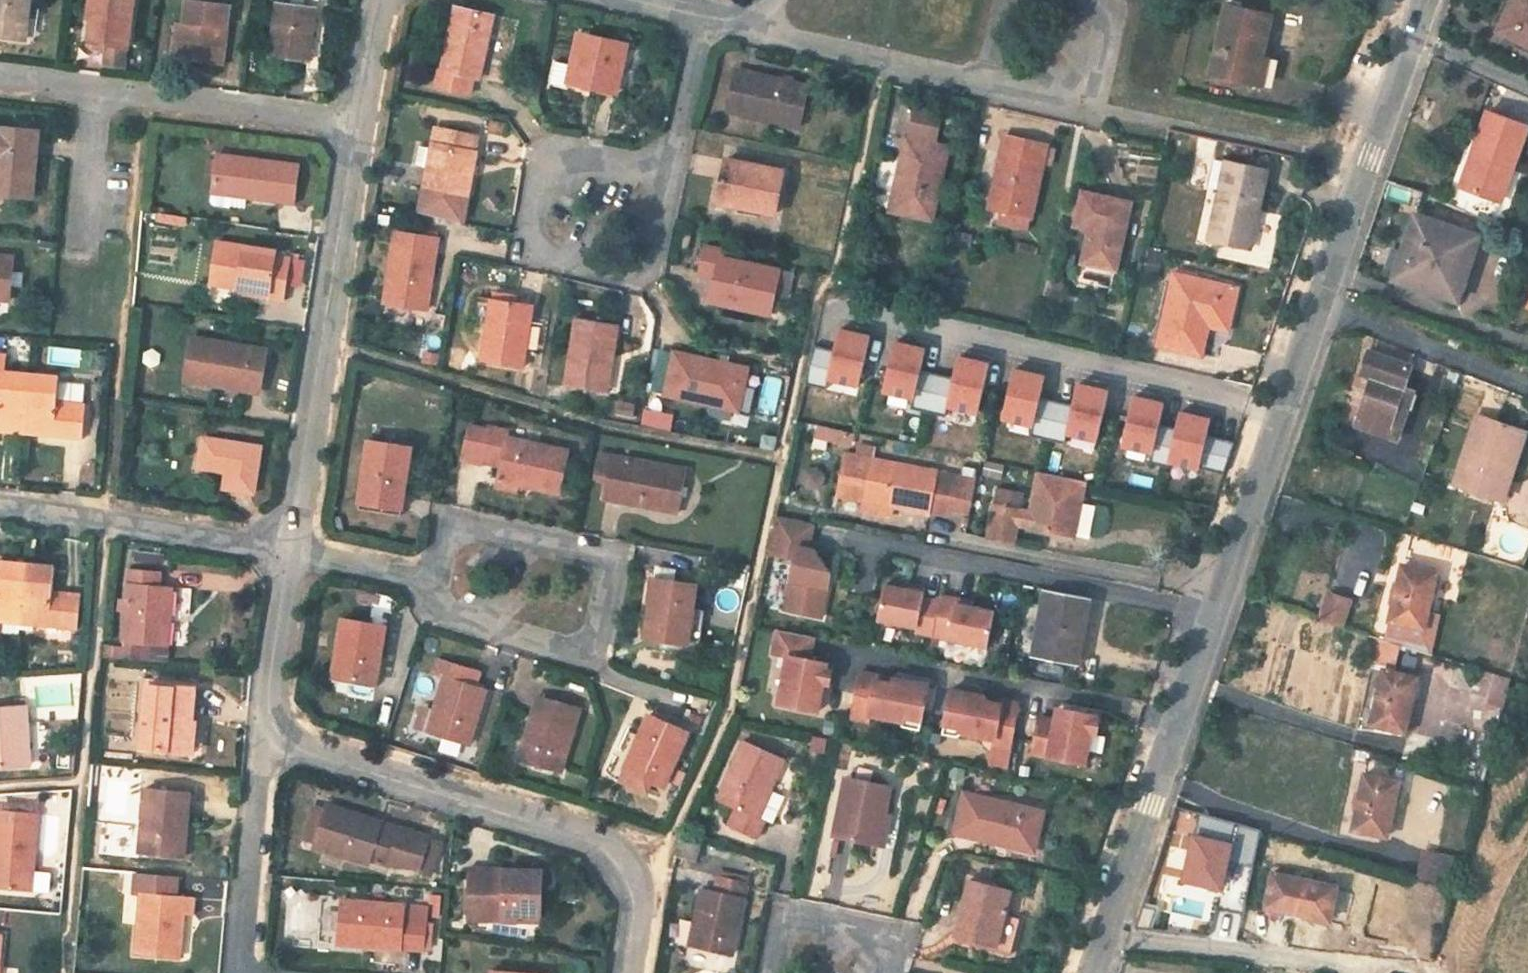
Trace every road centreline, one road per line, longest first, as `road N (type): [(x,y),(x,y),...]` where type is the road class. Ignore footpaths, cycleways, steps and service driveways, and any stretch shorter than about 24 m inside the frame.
road 1 (residential): [(628,972),(638,911),(628,869),(594,840),(278,738)]
road 2 (residential): [(431,579),(448,544),(480,528),(618,558),(593,653),(442,611)]
road 3 (residential): [(1289,411),(839,308)]
road 4 (residential): [(1289,411),(1370,157),(1431,0)]
road 5 (residential): [(295,549),(358,128)]
road 6 (residential): [(851,535),(1222,609)]
road 7 (residential): [(1185,722),(826,649)]
road 8 (residential): [(668,176),(654,254),(626,277),(527,254),(548,155)]
road 9 (residential): [(0,509),(295,549)]
road 10 (residential): [(1096,972),(1185,722)]
road 11 (residential): [(745,16),(771,35),(985,82)]
road 12 (residential): [(278,738),(258,769),(242,972)]
road 13 (residential): [(145,98),(125,337)]
road 14 (residential): [(358,128),(145,98)]
road 15 (residential): [(1222,609),(1289,411)]
road 16 (residential): [(278,738),(267,701),(295,549)]
road 17 (residential): [(705,18),(668,176)]
road 18 (residential): [(145,98),(0,77)]
road 19 (residential): [(888,972),(898,940),(792,918)]
road 20 (residential): [(295,549),(431,579)]
road 21 (residential): [(1073,0),(1105,7),(1084,103)]
road 22 (residential): [(358,128),(383,0)]
road 23 (residential): [(548,155),(668,176)]

